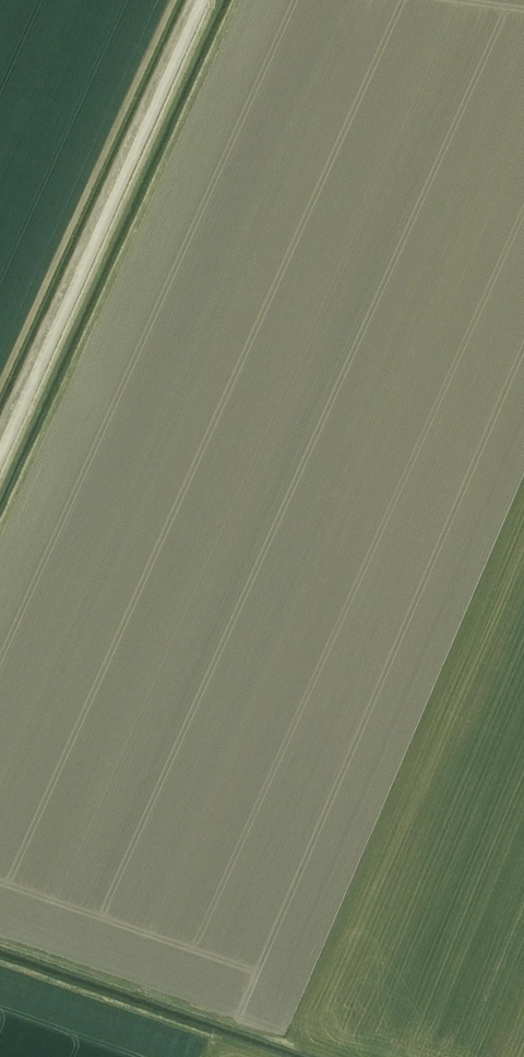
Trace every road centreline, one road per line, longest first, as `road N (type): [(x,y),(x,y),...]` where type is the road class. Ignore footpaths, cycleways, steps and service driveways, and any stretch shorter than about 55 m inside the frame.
road 1 (unclassified): [(0,455),(202,0)]

